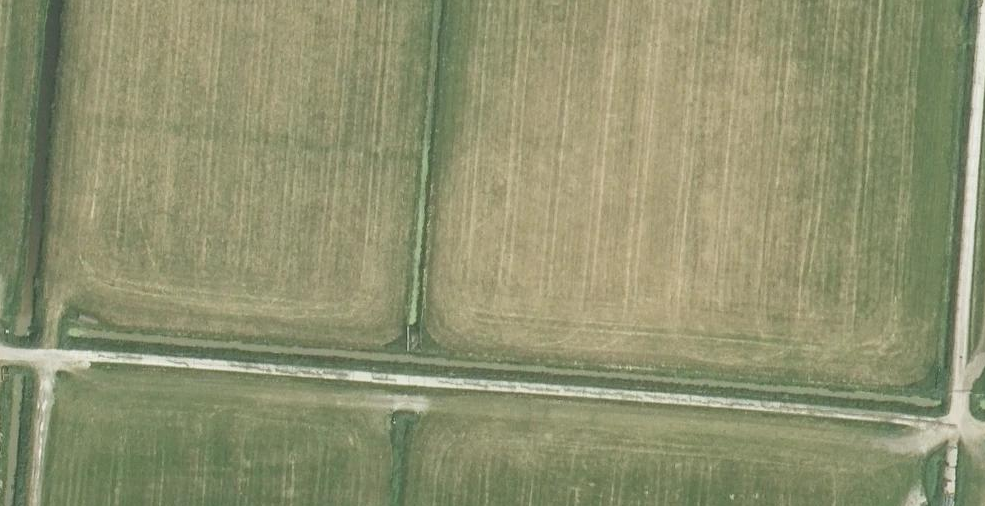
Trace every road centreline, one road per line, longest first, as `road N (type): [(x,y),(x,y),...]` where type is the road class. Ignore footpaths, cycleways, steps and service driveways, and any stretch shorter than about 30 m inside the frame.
road 1 (track): [(0,352),(954,423)]
road 2 (track): [(984,14),(954,423)]
road 3 (track): [(49,355),(34,505)]

